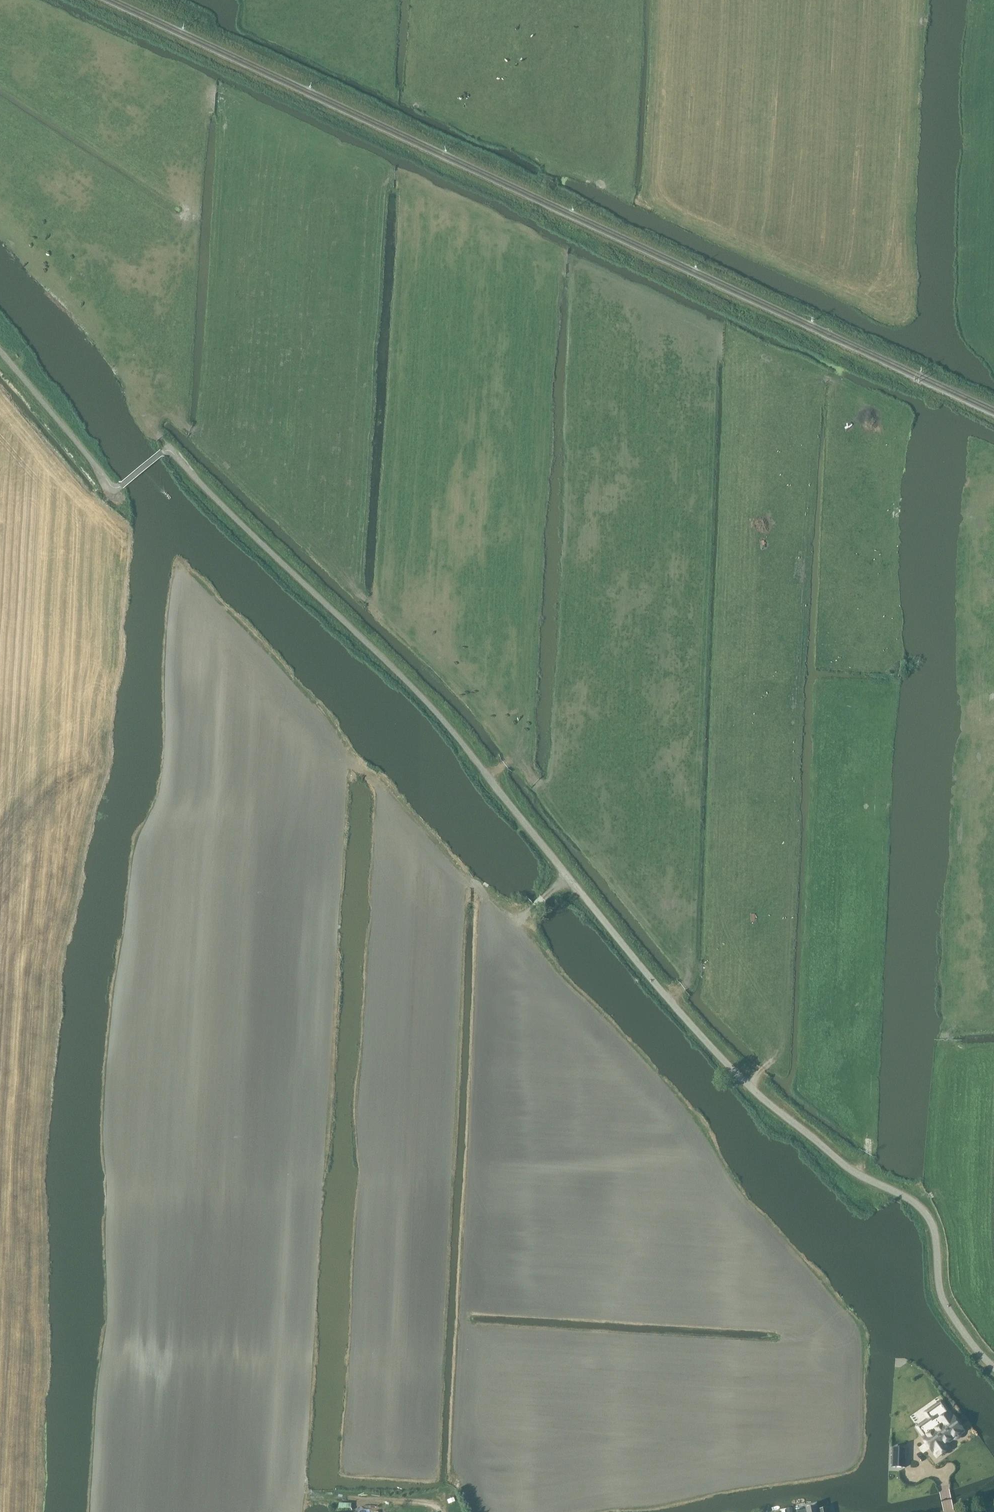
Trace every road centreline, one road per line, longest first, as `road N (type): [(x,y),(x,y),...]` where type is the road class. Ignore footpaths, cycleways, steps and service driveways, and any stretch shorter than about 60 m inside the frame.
road 1 (track): [(750,1087),(784,1036),(812,408)]

